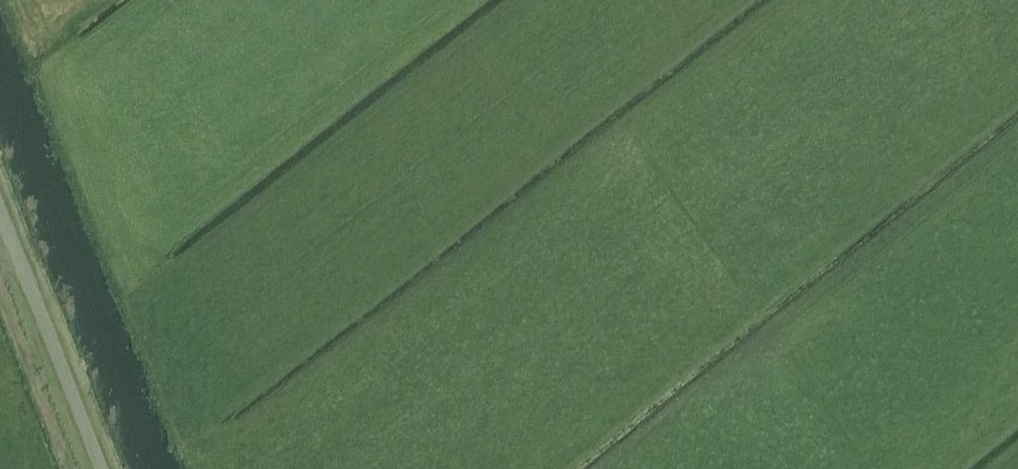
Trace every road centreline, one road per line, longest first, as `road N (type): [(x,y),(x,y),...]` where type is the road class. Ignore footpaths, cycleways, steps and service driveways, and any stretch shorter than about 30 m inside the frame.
road 1 (unclassified): [(101,468),(0,207)]

